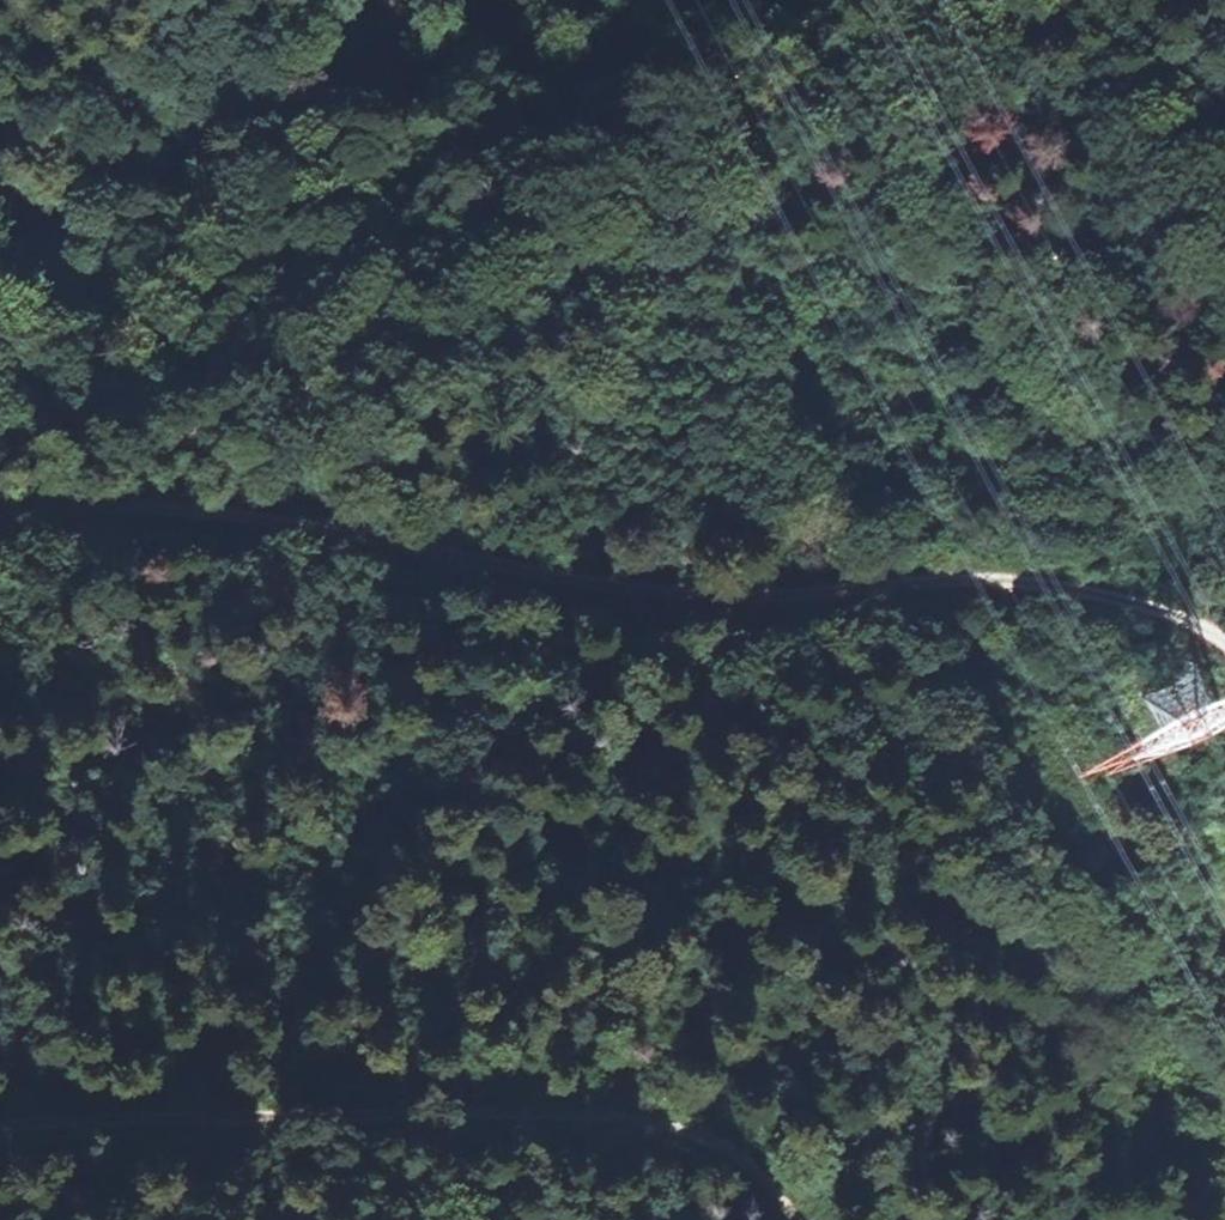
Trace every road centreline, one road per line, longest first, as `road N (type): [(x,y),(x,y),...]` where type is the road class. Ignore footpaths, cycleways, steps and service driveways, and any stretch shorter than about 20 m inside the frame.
road 1 (track): [(1224,655),(1190,624),(1078,593),(642,592),(281,524),(0,527)]
road 2 (track): [(0,1124),(599,1116),(702,1137),(760,1173),(789,1219)]

